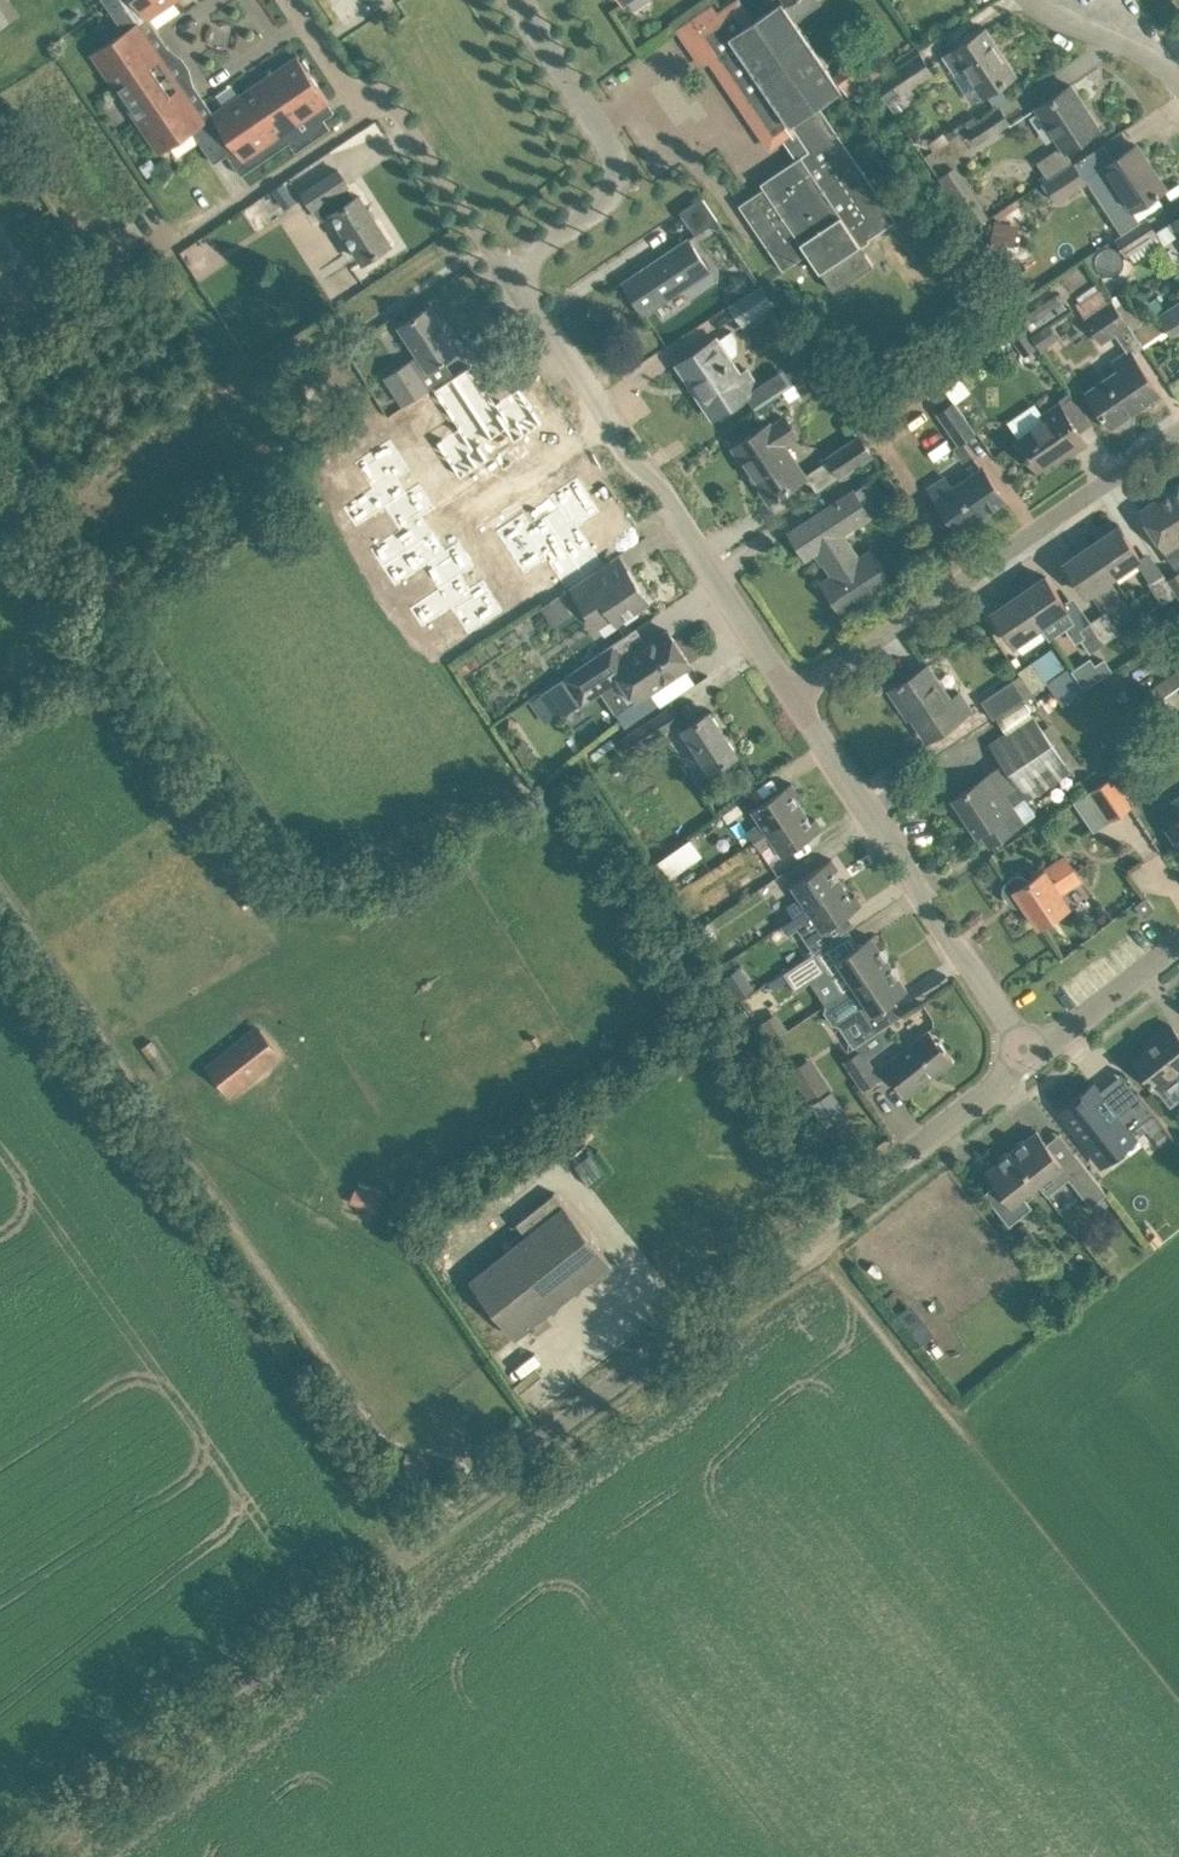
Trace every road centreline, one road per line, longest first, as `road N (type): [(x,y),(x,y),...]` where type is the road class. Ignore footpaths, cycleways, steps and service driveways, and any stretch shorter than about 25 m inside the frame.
road 1 (tertiary): [(4,1856),(482,1493),(817,1222),(1041,1064)]
road 2 (residential): [(801,705),(1178,437)]
road 3 (tertiary): [(1041,1064),(801,705)]
road 4 (tertiary): [(517,276),(614,200),(624,168),(620,135),(535,0)]
road 5 (tertiary): [(801,705),(611,417)]
road 6 (track): [(483,225),(261,362)]
road 7 (residential): [(175,243),(354,123),(365,94)]
road 8 (residential): [(517,276),(392,96),(365,94)]
road 9 (residential): [(461,512),(611,417)]
road 10 (residential): [(1041,1064),(1178,957)]
road 11 (tertiary): [(611,417),(517,276)]
road 12 (residential): [(365,94),(345,88),(287,0)]

